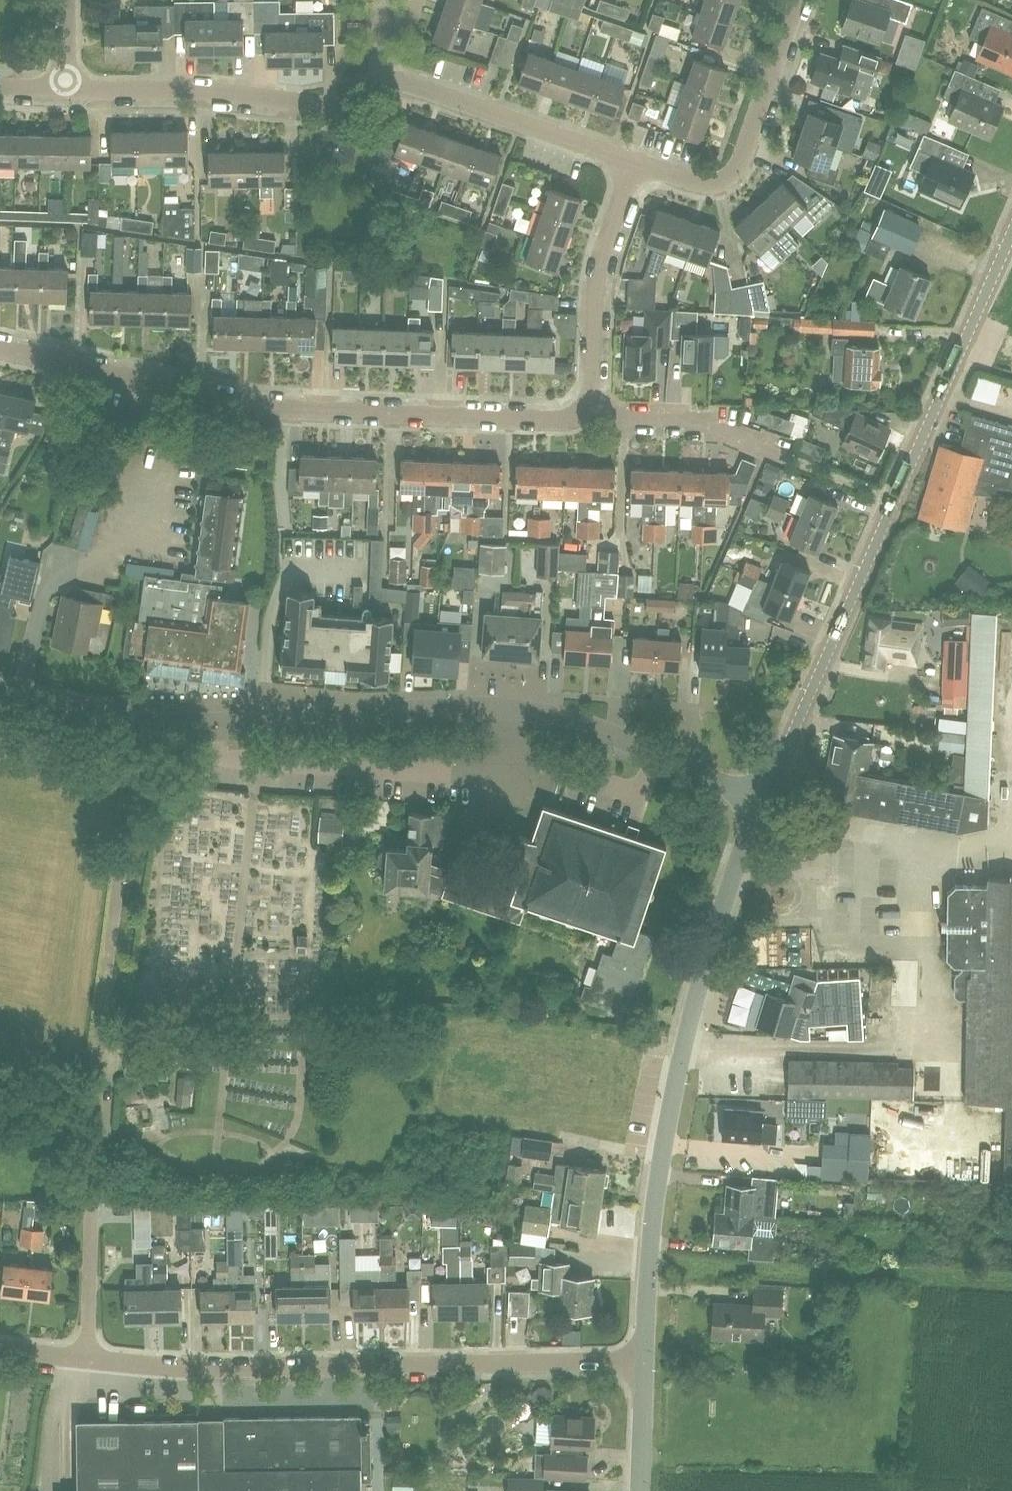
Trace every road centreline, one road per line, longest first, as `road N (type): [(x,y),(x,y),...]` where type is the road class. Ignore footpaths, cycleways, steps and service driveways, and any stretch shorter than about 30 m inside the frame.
road 1 (tertiary): [(761,800),(595,728),(517,710),(182,724),(0,690)]
road 2 (tertiary): [(761,800),(1011,231)]
road 3 (residential): [(584,412),(567,420),(277,409),(0,347)]
road 4 (unclassified): [(645,1363),(653,1213),(679,1069),(761,800)]
road 5 (residential): [(645,1363),(221,1369),(88,1358)]
road 6 (track): [(650,1262),(1011,1283)]
road 7 (residential): [(67,88),(208,92),(346,108),(390,79)]
road 8 (residential): [(634,163),(702,185),(728,184),(745,166),(796,0)]
road 9 (residential): [(390,79),(634,163)]
road 10 (residential): [(584,412),(600,269),(634,163)]
road 11 (residential): [(783,454),(687,421),(584,412)]
road 12 (unclassified): [(640,1490),(645,1363)]

